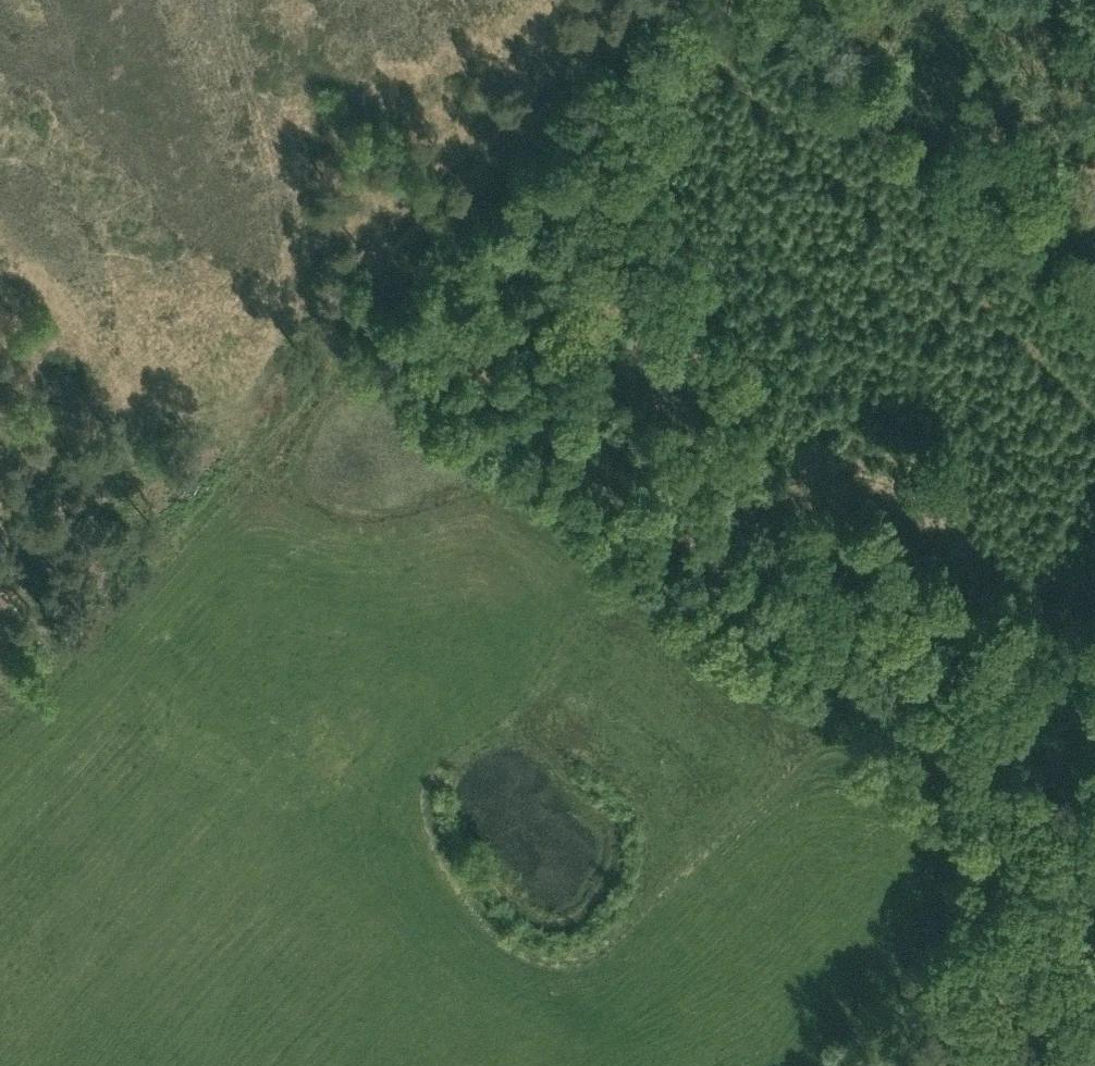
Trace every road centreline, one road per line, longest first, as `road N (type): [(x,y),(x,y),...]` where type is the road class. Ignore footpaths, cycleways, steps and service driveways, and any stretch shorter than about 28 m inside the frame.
road 1 (track): [(0,526),(176,423),(228,416),(260,394),(295,346),(386,364),(631,549),(1004,852),(848,1065)]
road 2 (track): [(1021,1065),(962,1019),(1015,972)]

